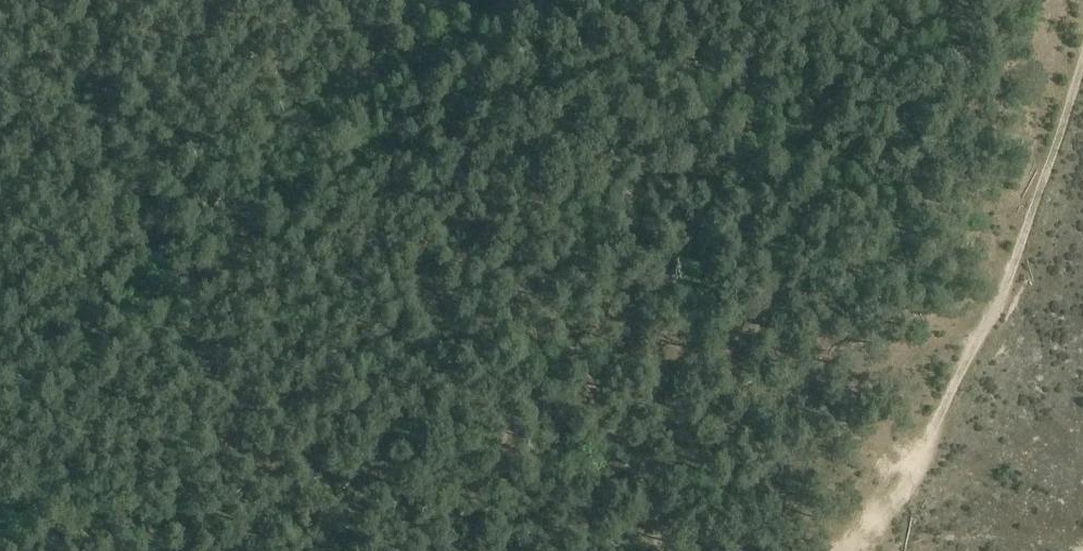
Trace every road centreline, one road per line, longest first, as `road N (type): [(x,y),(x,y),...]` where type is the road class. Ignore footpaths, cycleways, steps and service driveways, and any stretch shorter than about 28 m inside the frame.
road 1 (track): [(1082,59),(999,306),(919,468),(857,550)]

